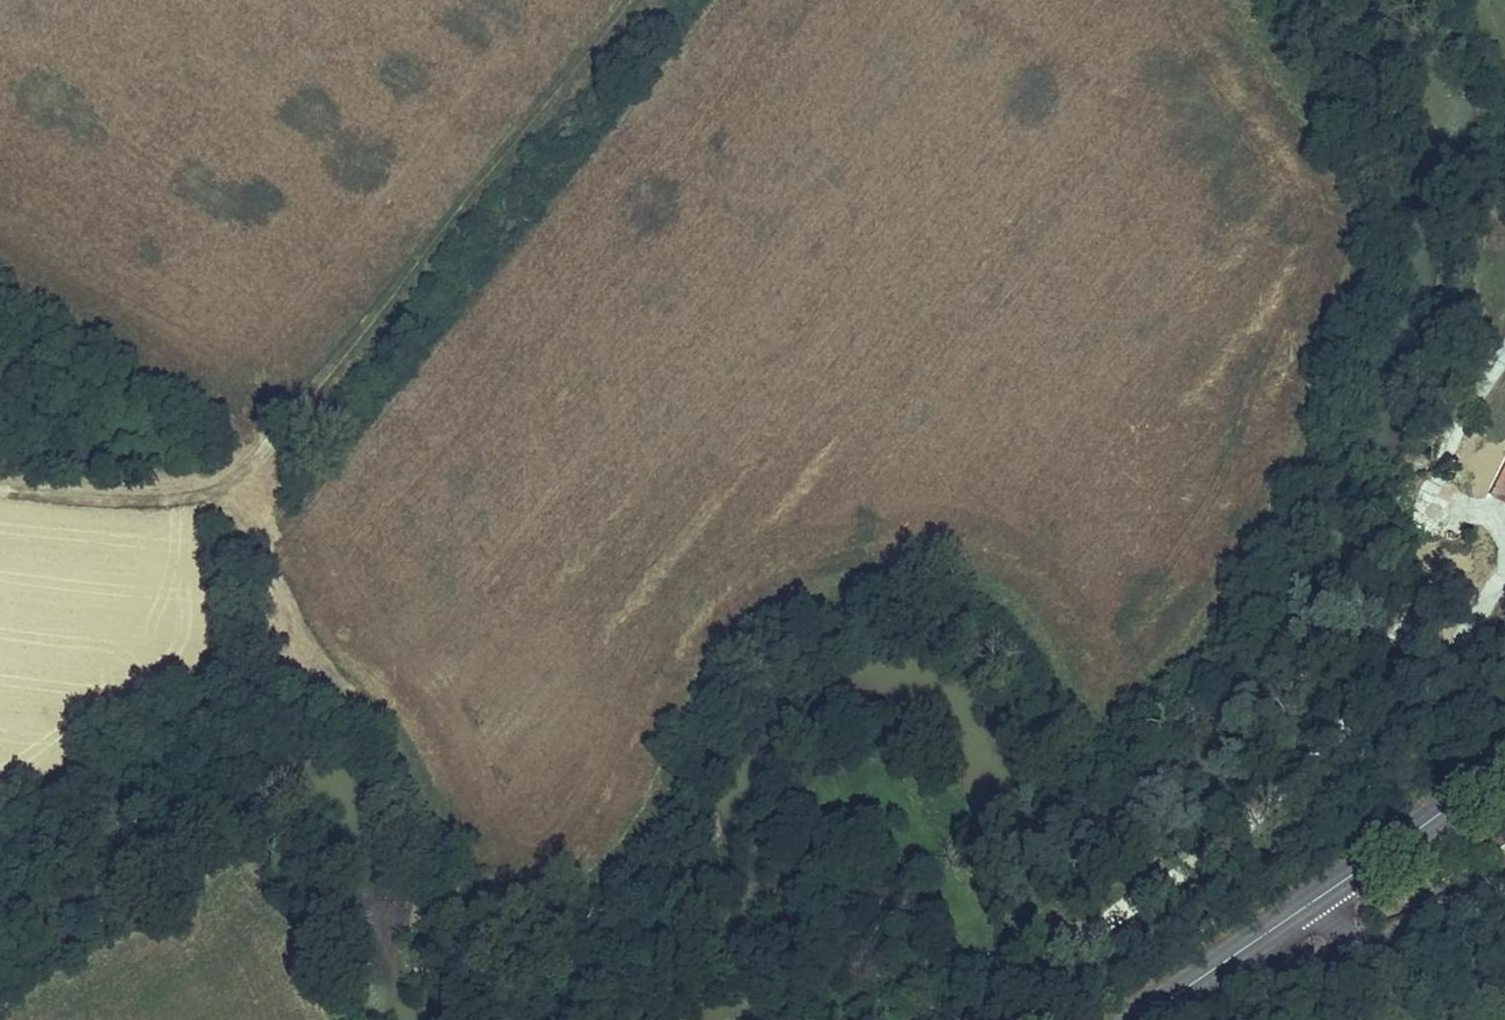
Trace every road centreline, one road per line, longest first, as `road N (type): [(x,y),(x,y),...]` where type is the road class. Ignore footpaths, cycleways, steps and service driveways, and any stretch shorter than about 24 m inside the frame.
road 1 (track): [(632,0),(284,426),(220,487),(179,501),(100,506),(0,490)]
road 2 (secondary): [(1299,915),(1442,814),(1504,755)]
road 3 (secondary): [(1128,1019),(1299,915)]
road 4 (residential): [(1299,915),(1317,937),(1349,945),(1452,938)]

